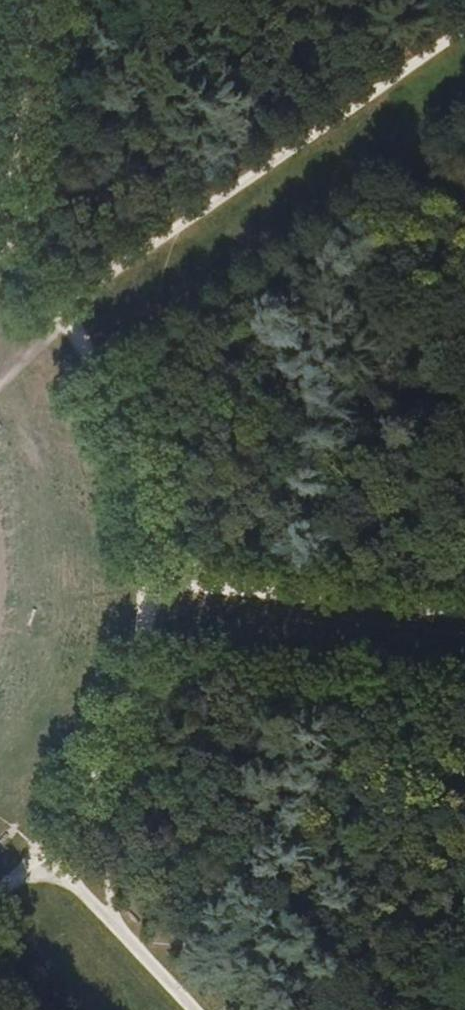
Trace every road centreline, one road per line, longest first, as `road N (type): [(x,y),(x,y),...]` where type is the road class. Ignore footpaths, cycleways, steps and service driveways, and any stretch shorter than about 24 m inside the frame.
road 1 (track): [(61,308),(131,443),(150,581),(140,654),(118,724),(41,853)]
road 2 (track): [(61,308),(464,27)]
road 3 (track): [(190,1009),(41,853)]
road 4 (track): [(30,0),(0,212)]

